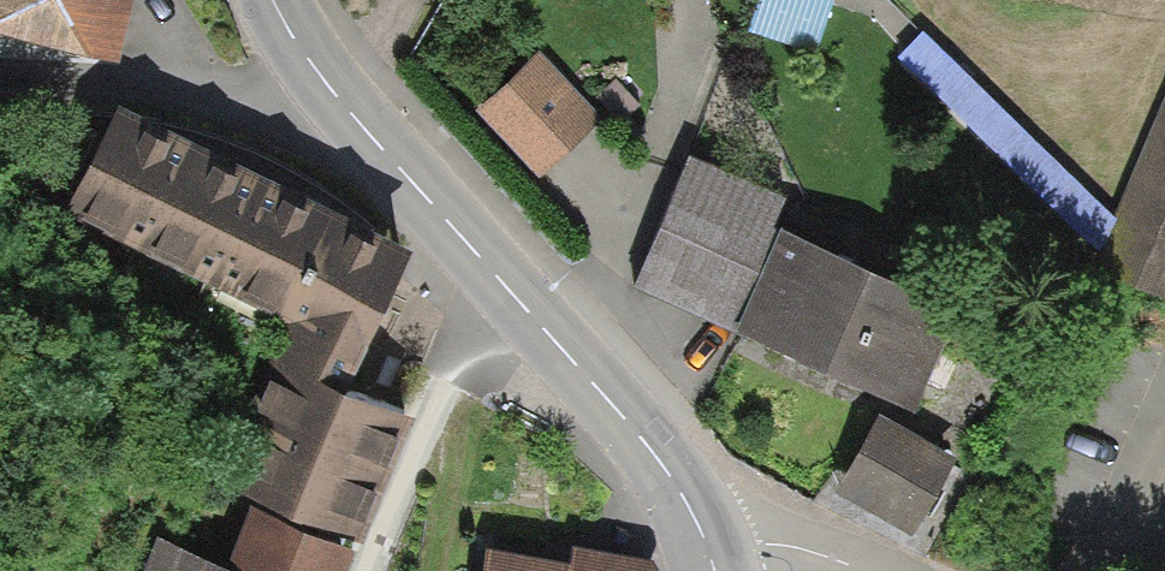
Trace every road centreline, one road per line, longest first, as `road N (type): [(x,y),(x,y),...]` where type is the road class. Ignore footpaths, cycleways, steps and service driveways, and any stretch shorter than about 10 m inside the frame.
road 1 (tertiary): [(712,562),(689,506),(648,445),(372,139),(271,0)]
road 2 (track): [(0,77),(257,97),(309,59)]
road 3 (residential): [(712,562),(764,549),(815,555),(848,570)]

